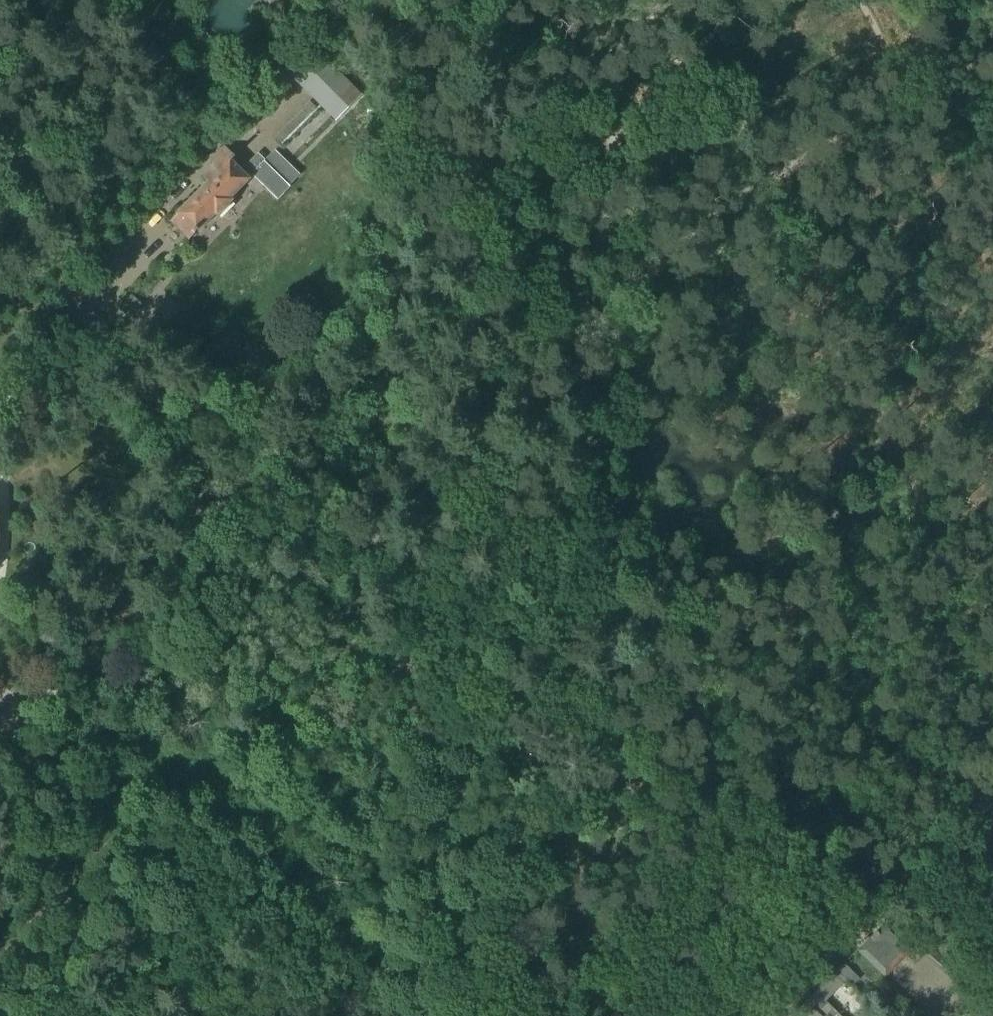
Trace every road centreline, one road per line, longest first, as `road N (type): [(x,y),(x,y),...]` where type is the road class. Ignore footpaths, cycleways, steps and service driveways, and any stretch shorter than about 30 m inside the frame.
road 1 (track): [(13,714),(194,578),(248,572),(303,594),(370,662),(393,675),(588,573),(602,549),(581,413),(580,356),(590,332),(789,161)]
road 2 (track): [(393,675),(512,808),(533,817),(588,818),(614,802),(667,815),(736,869),(830,898),(873,936)]
road 3 (track): [(789,161),(766,79),(736,38),(698,12)]
road 4 (track): [(889,109),(992,45)]

